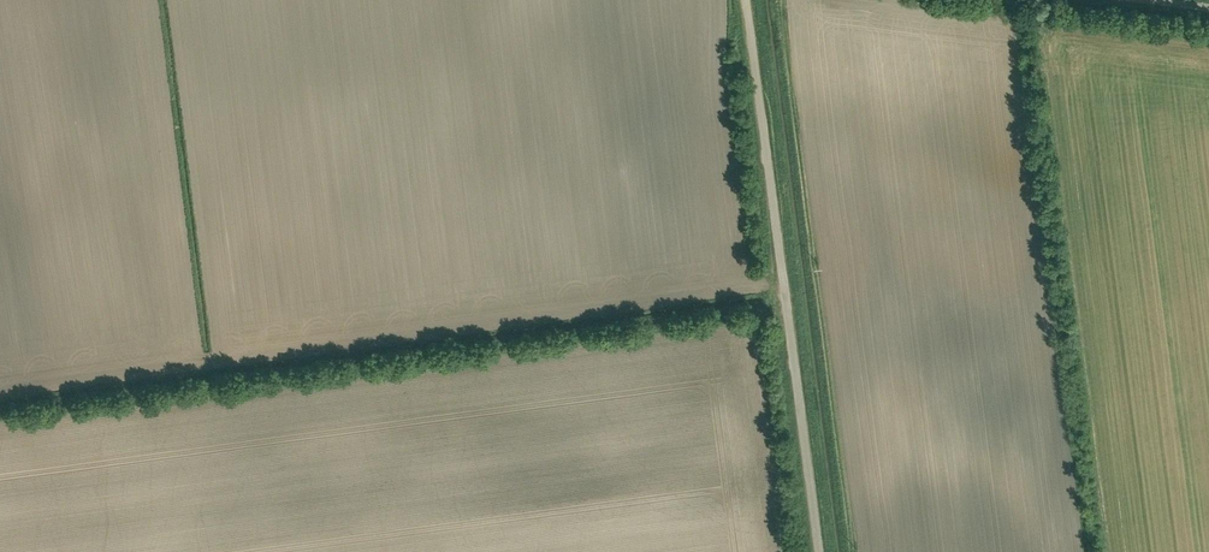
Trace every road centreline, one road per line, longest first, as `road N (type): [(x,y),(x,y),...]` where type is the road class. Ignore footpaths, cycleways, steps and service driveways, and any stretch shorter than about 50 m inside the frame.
road 1 (residential): [(745,0),(819,551)]

